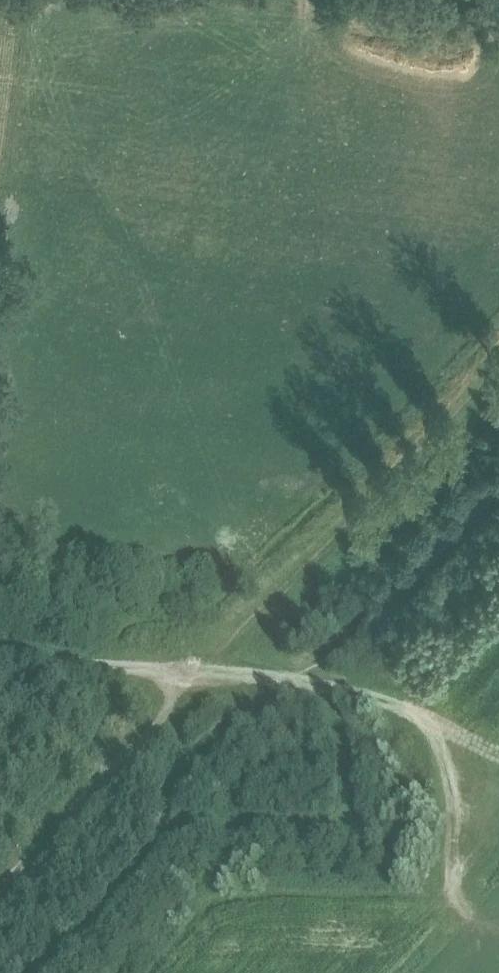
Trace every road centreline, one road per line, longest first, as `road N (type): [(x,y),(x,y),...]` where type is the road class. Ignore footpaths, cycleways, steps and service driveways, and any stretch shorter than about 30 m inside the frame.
road 1 (track): [(0,651),(366,692),(498,756)]

